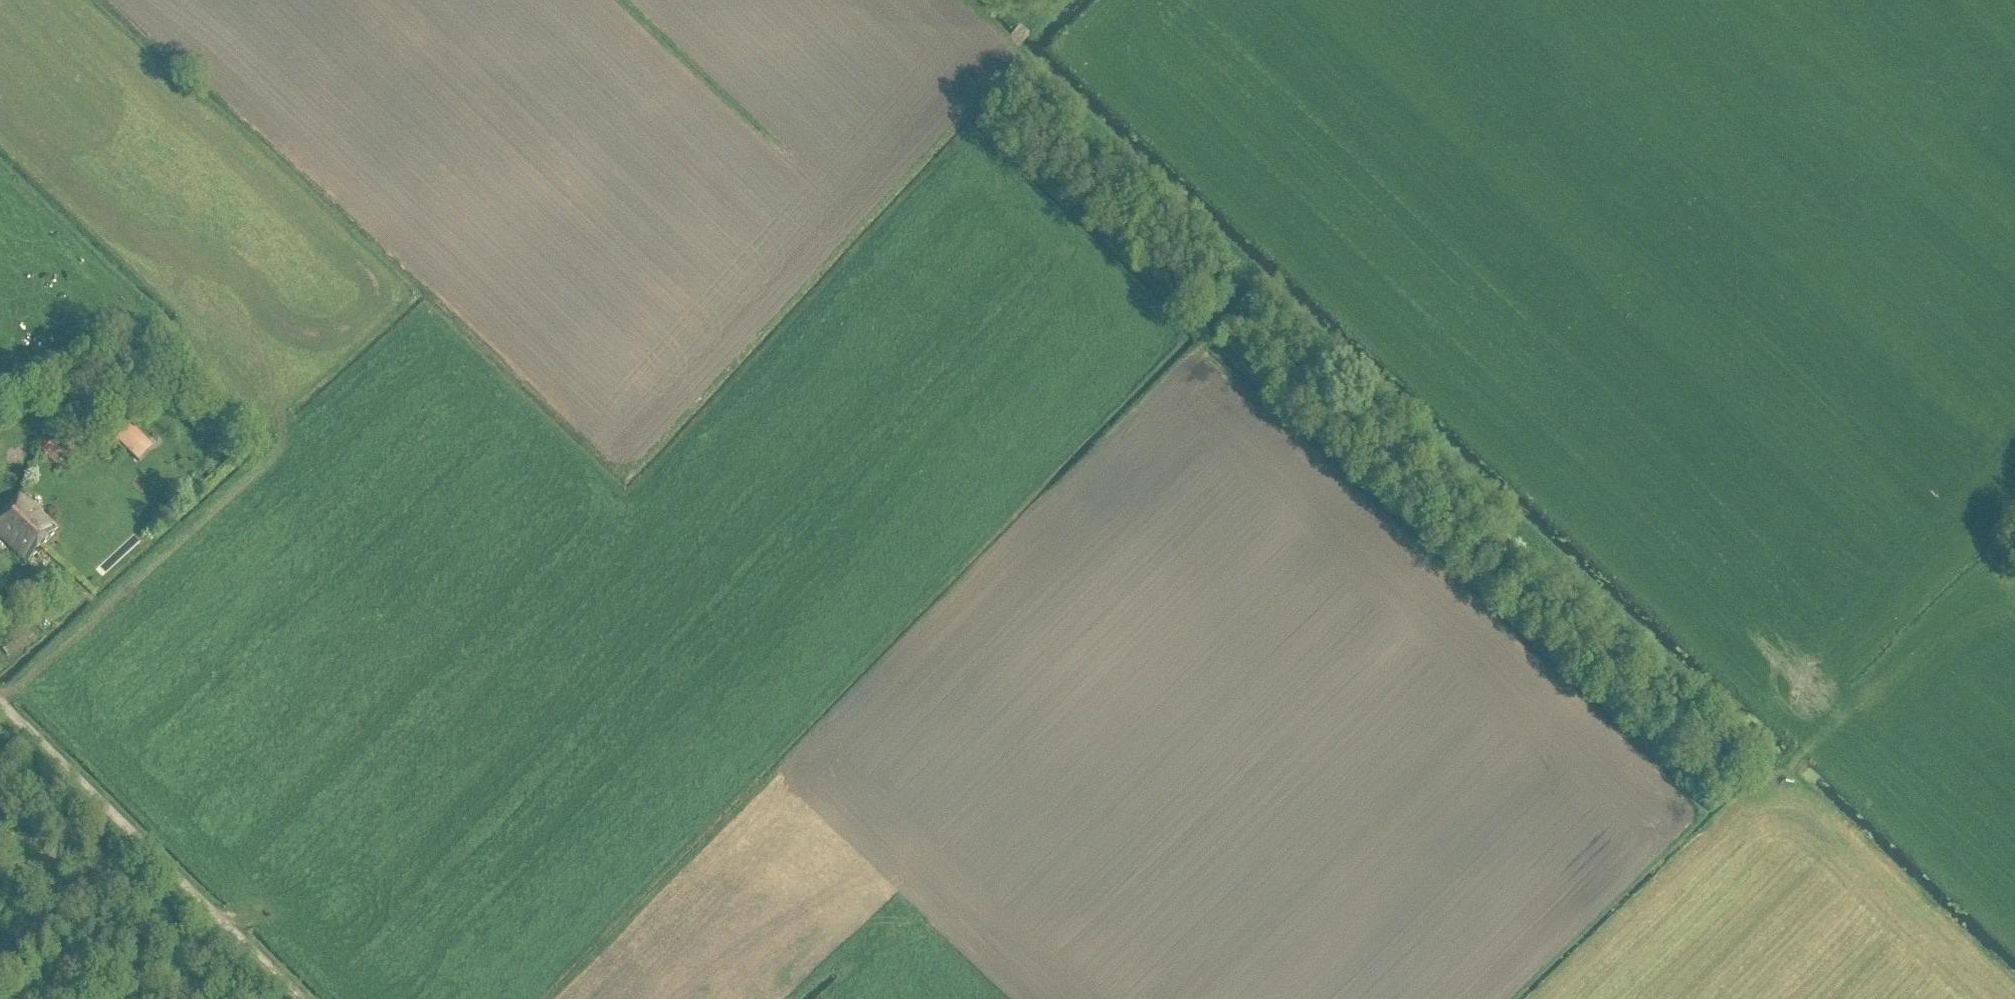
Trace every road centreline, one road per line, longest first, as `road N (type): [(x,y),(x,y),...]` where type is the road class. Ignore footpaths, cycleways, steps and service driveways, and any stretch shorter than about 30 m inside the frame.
road 1 (track): [(301,998),(0,701)]
road 2 (track): [(1781,779),(1966,611),(2014,612)]

